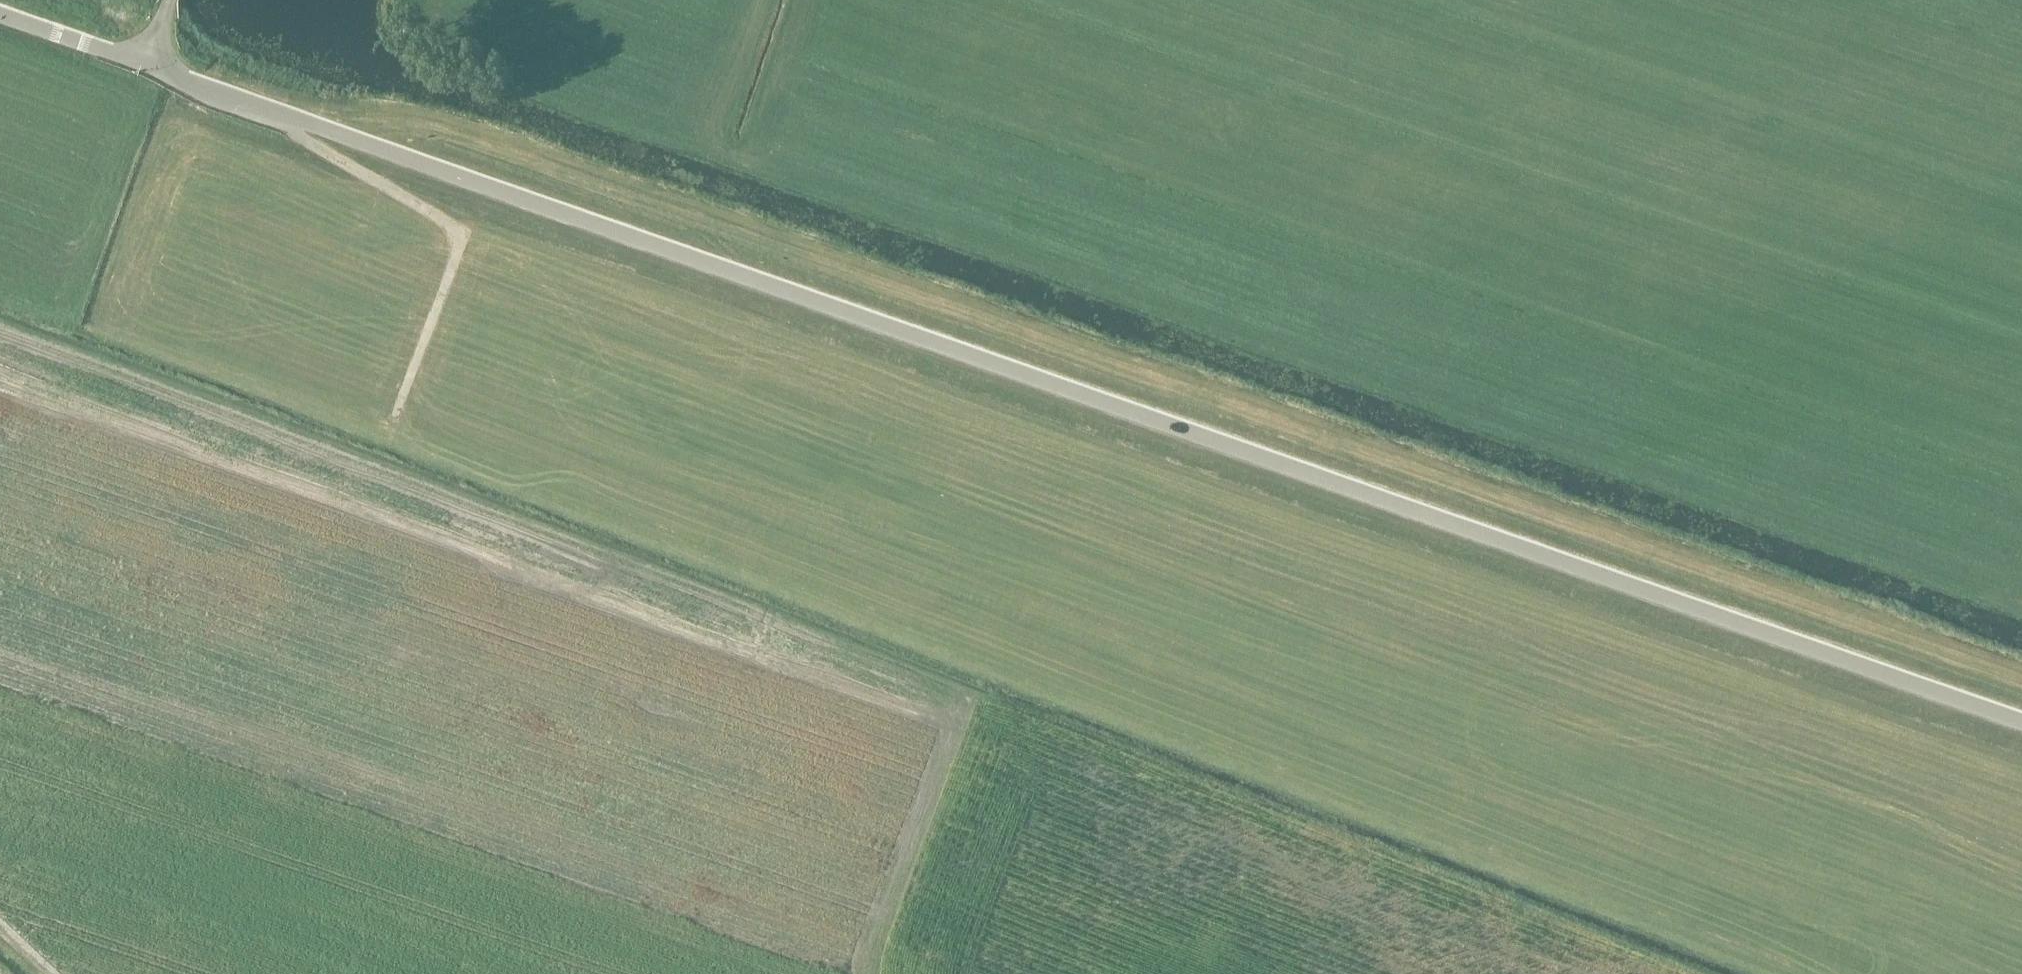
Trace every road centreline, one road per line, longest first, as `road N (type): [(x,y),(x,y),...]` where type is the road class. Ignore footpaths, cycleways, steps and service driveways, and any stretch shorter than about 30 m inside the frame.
road 1 (unclassified): [(2021,719),(144,63)]
road 2 (unclassified): [(144,63),(0,11)]

